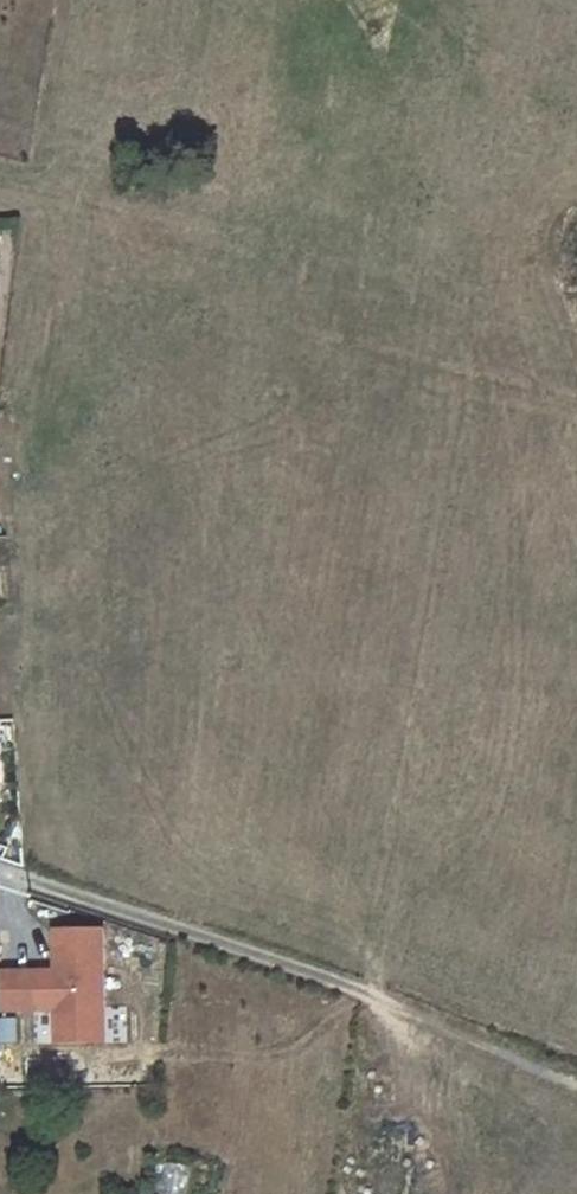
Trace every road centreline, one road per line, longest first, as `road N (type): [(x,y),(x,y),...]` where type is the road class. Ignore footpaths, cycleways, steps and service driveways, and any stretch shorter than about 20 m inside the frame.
road 1 (track): [(576,1087),(363,997),(21,876)]

